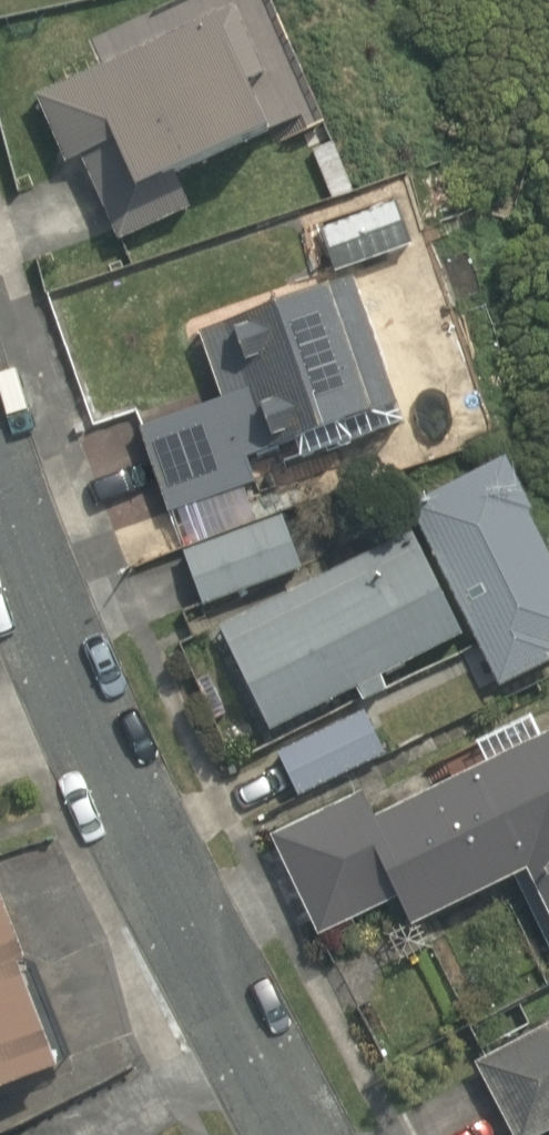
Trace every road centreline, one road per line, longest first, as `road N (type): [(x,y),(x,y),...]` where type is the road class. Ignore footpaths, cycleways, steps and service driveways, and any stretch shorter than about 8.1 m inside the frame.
road 1 (residential): [(0,477),(102,767),(300,1134)]

